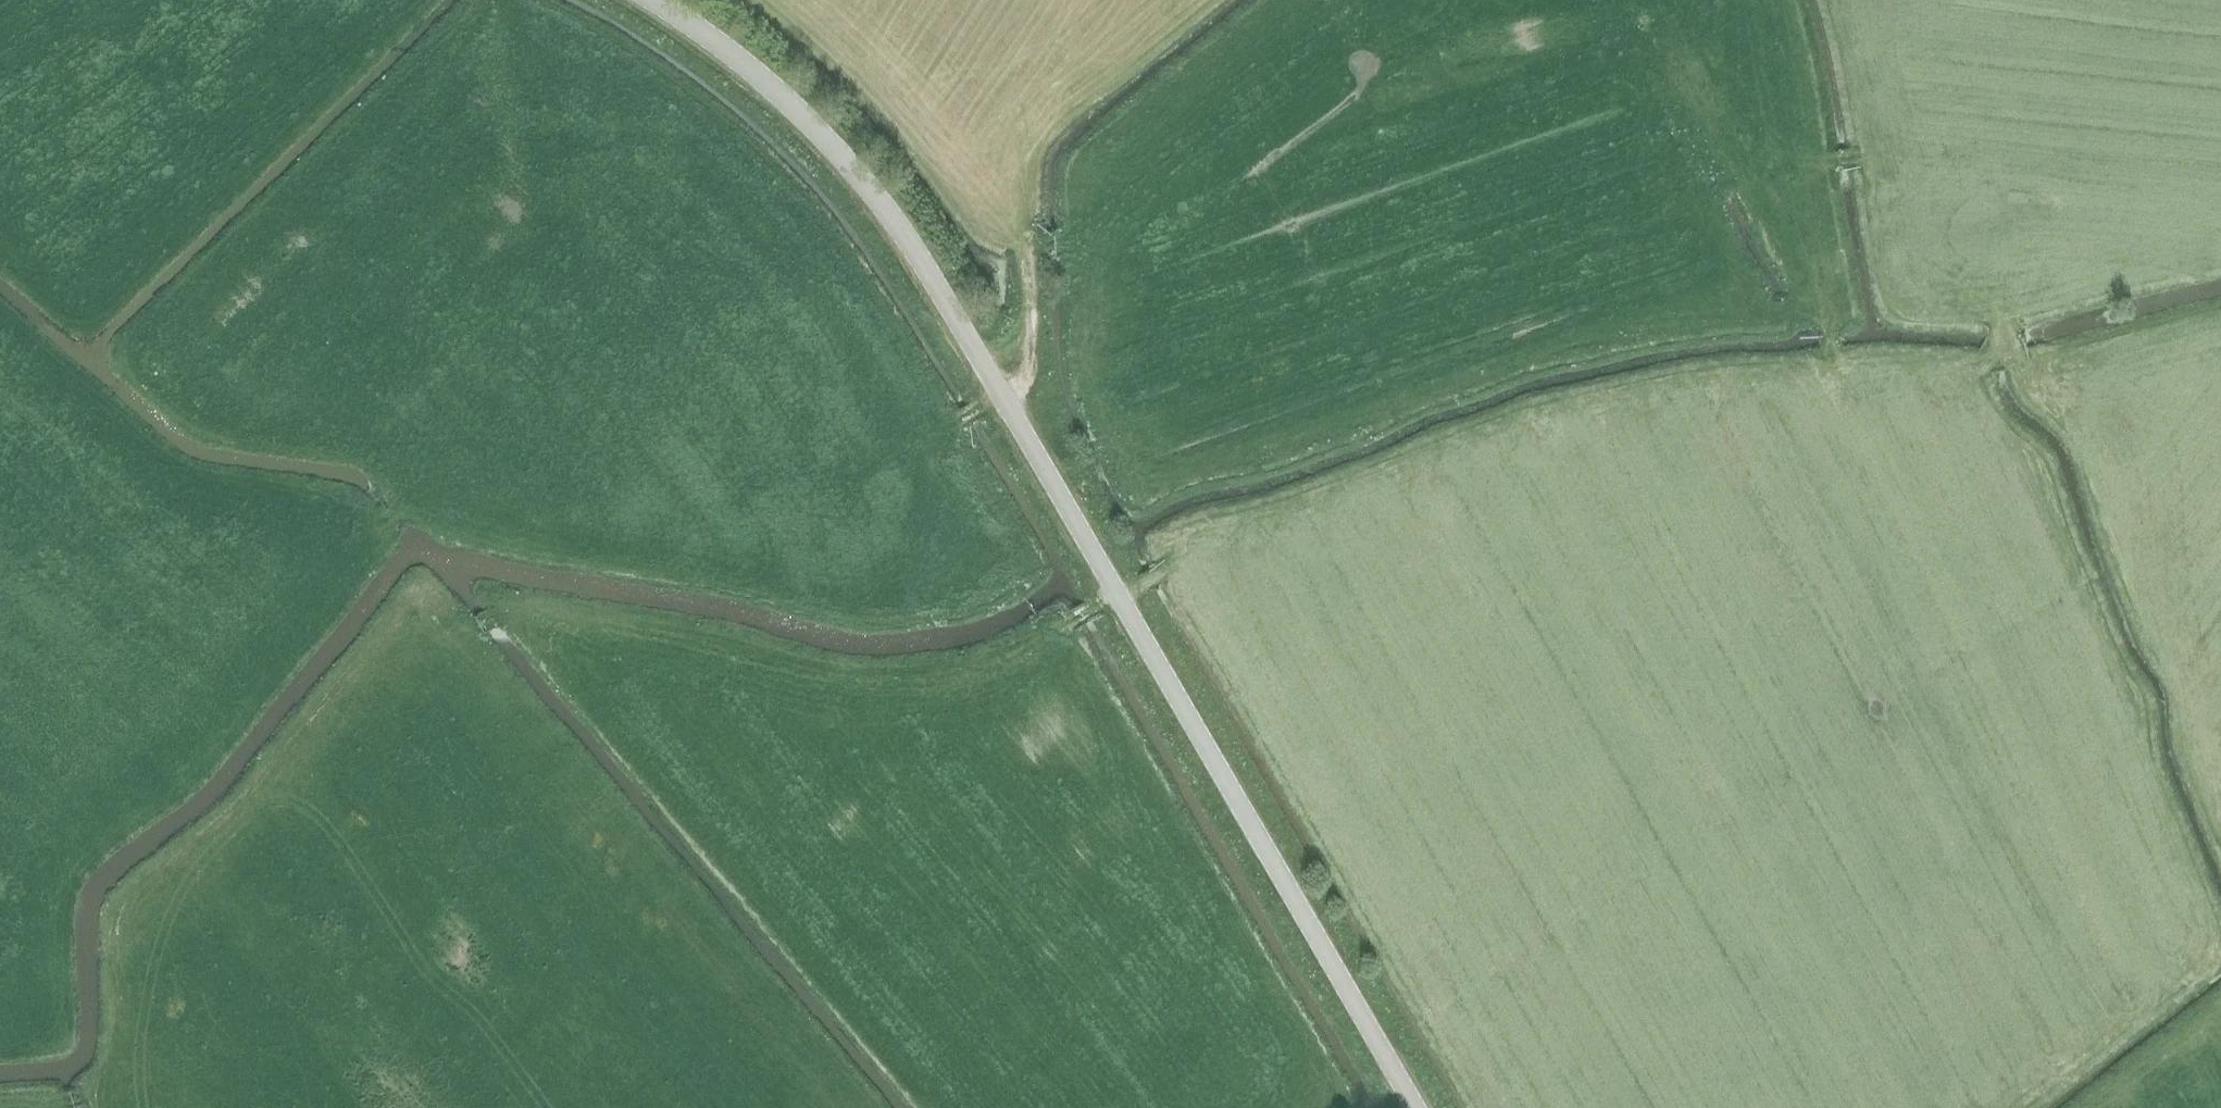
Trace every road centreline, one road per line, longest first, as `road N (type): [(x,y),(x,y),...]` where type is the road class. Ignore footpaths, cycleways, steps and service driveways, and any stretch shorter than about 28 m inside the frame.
road 1 (unclassified): [(1417,1107),(923,259),(812,122),(655,0)]
road 2 (track): [(1003,394),(1019,382),(1027,353),(1028,244)]

